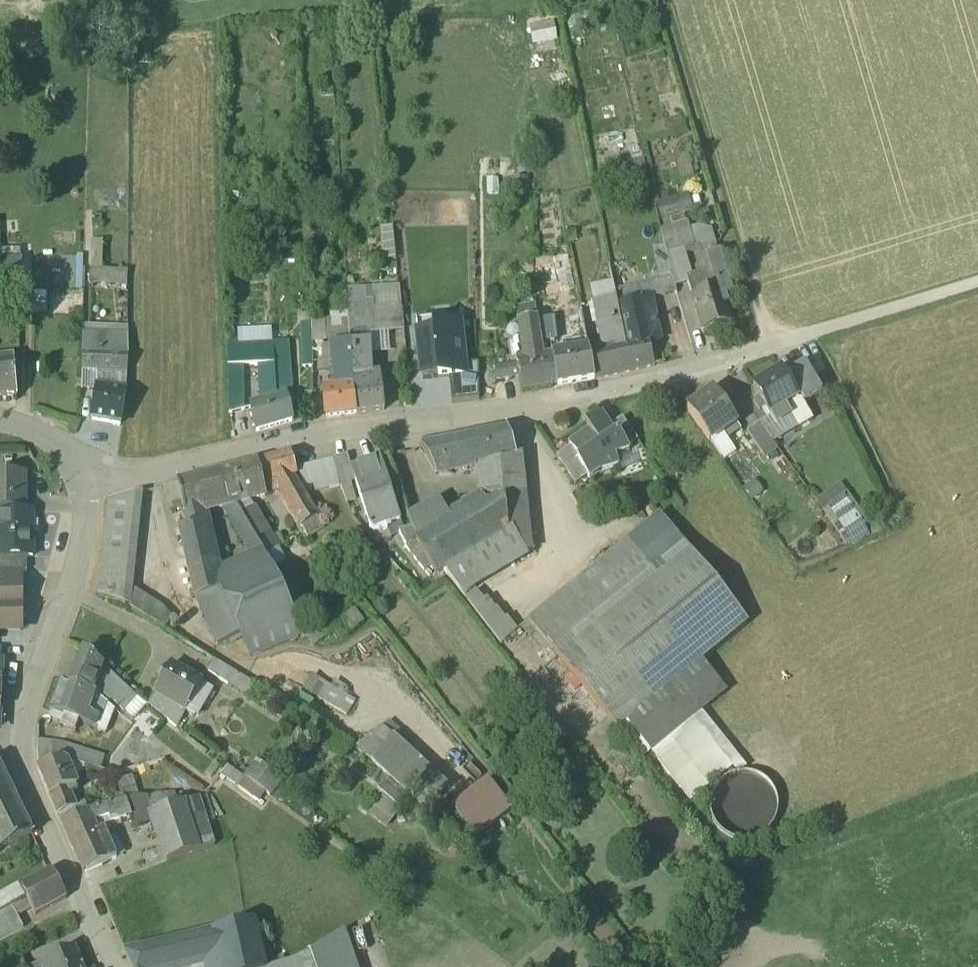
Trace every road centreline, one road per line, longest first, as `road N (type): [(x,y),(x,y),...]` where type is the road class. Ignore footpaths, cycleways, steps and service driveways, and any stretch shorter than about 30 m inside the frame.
road 1 (residential): [(89,478),(597,390),(766,345)]
road 2 (track): [(664,0),(766,345),(977,280)]
road 3 (residential): [(89,478),(86,518),(19,749),(110,966)]

